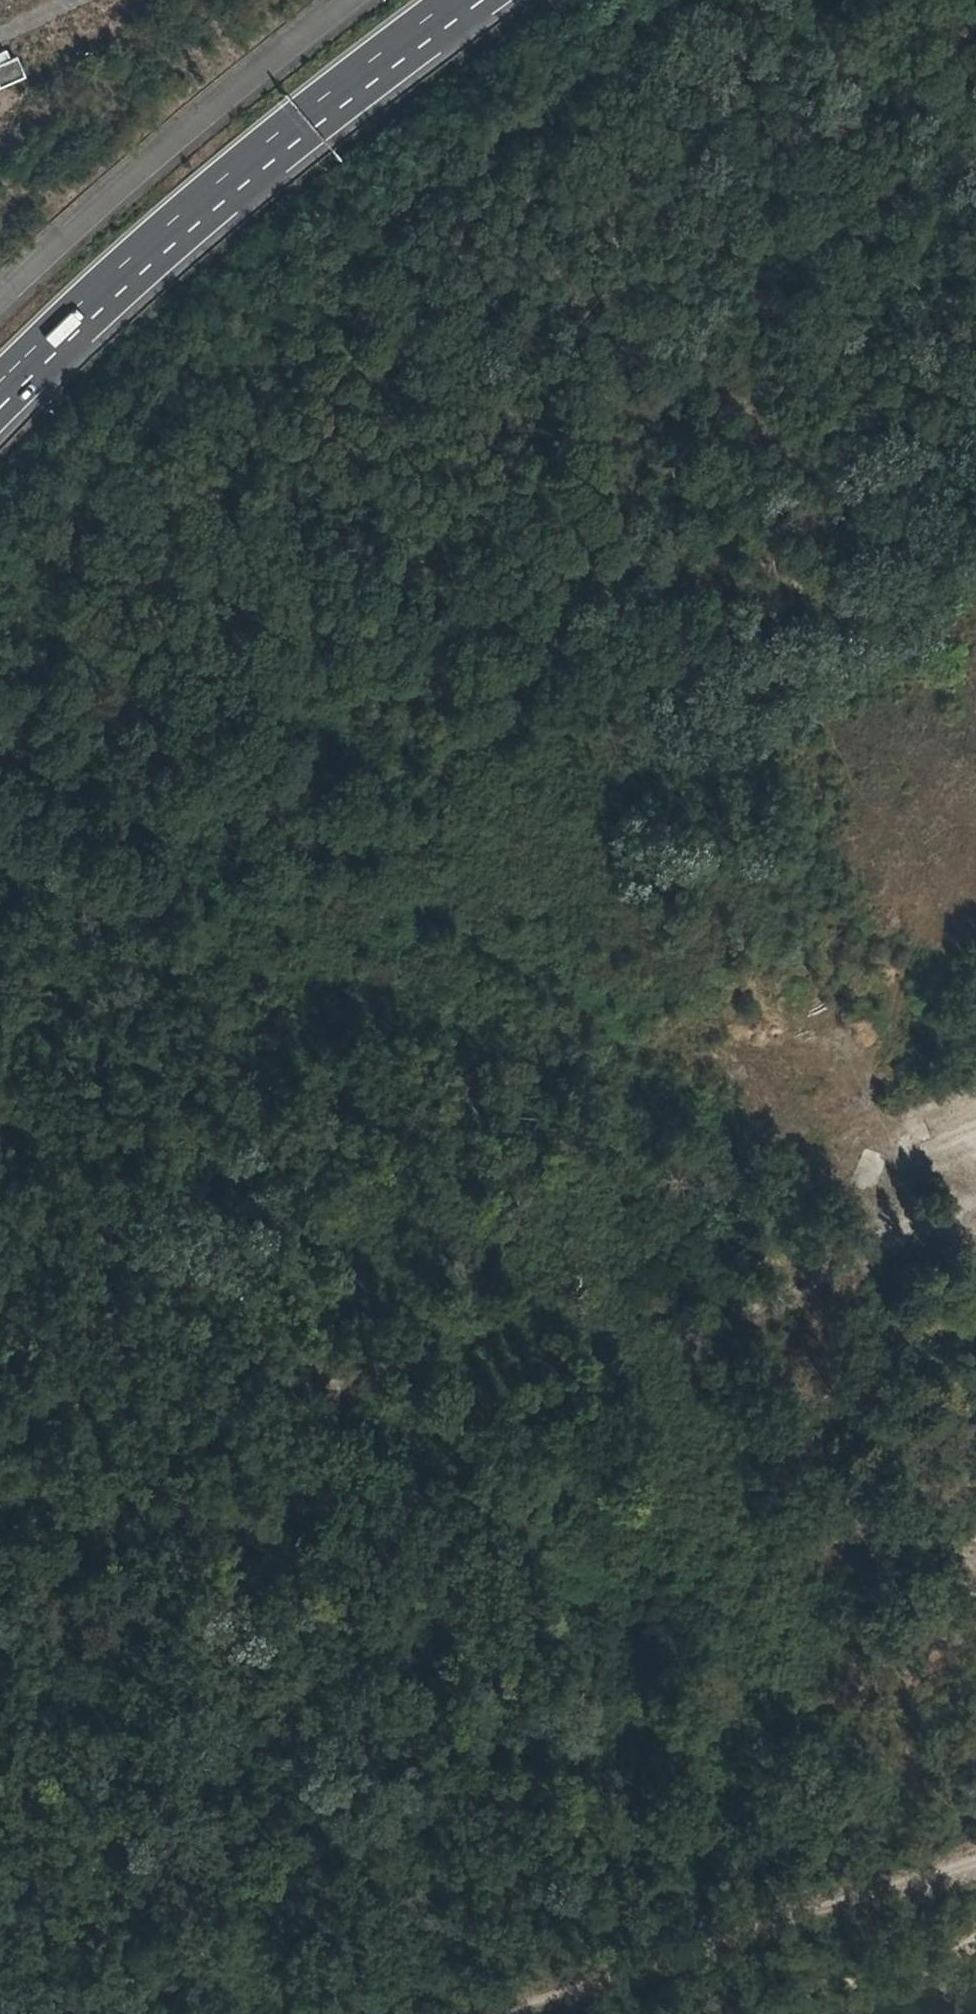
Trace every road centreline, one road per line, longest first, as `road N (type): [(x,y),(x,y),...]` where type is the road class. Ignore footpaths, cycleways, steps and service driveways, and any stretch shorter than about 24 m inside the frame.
road 1 (motorway): [(70,328),(276,146),(471,0)]
road 2 (track): [(975,1868),(515,2013)]

